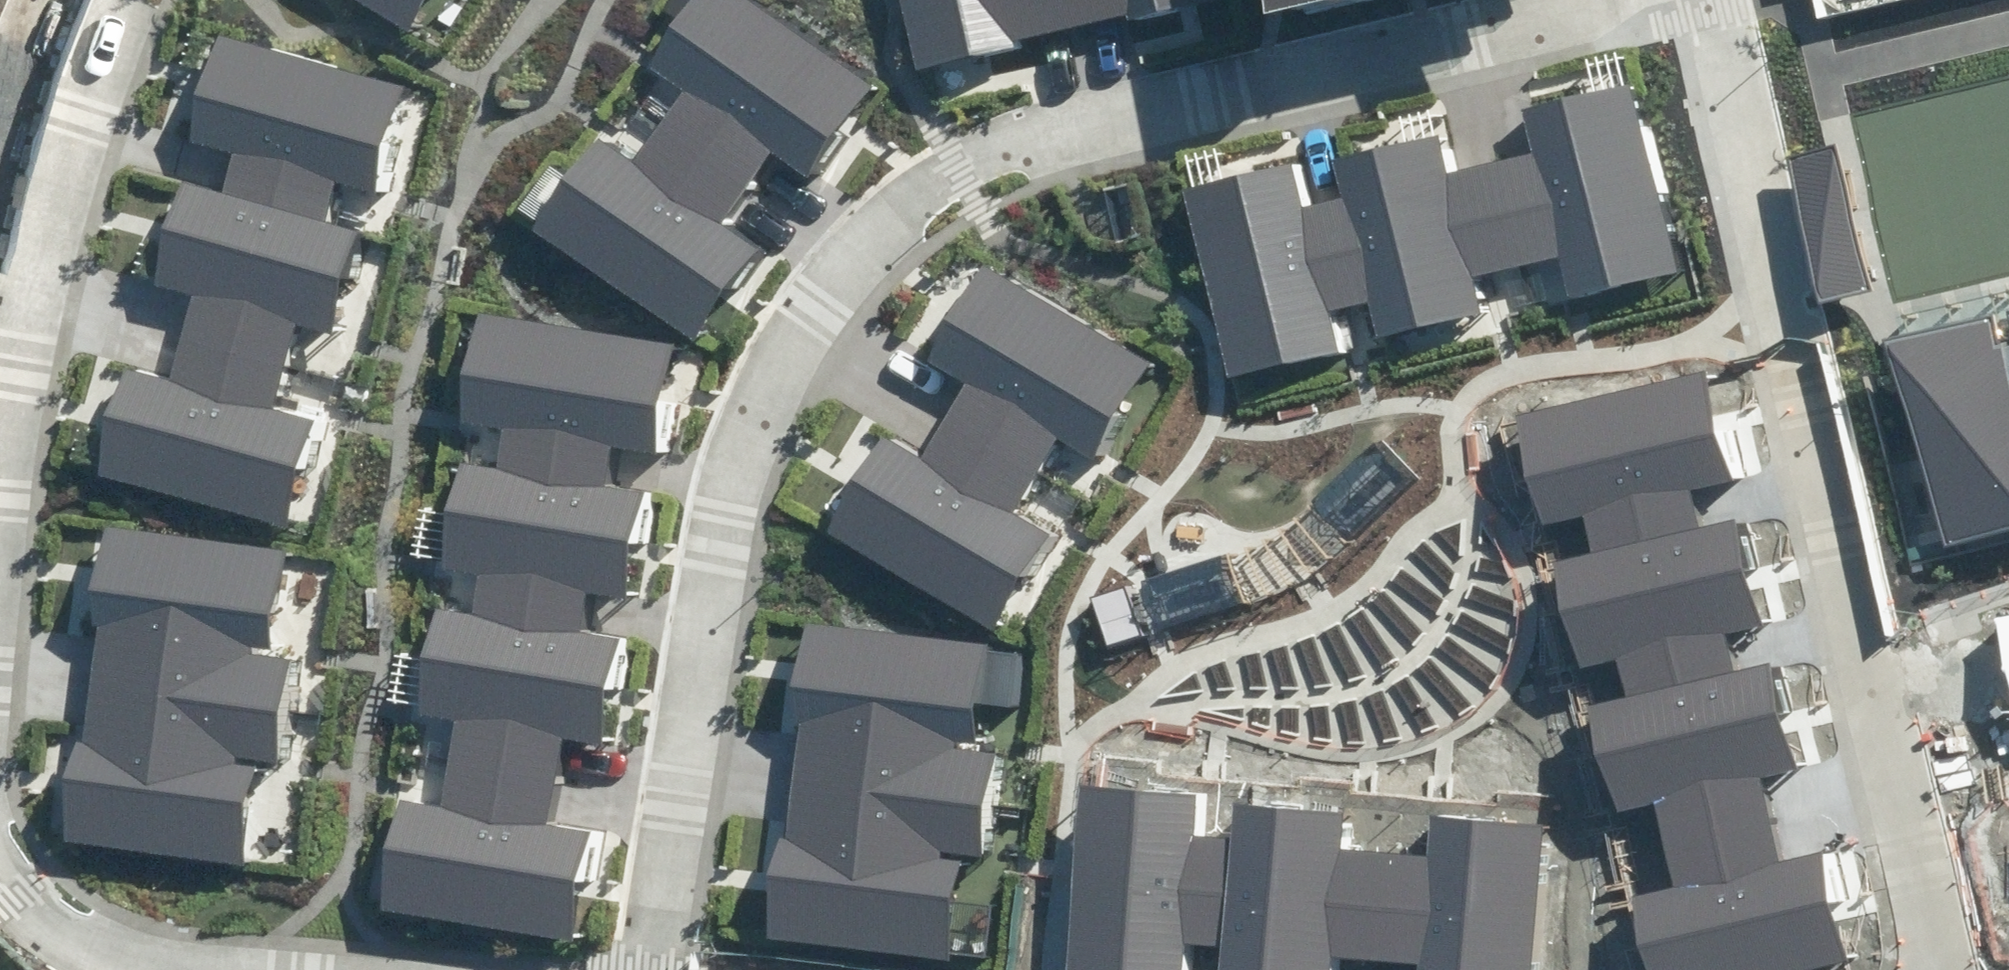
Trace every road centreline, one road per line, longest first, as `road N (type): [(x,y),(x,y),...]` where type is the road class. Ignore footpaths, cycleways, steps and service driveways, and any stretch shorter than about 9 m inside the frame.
road 1 (residential): [(661,969),(752,469),(791,373),(915,217),(966,172),(1123,109),(1606,0)]
road 2 (residential): [(1931,969),(1700,0)]
road 3 (residential): [(111,0),(50,182),(0,383)]
road 4 (residential): [(0,859),(31,901),(78,943),(132,969)]

